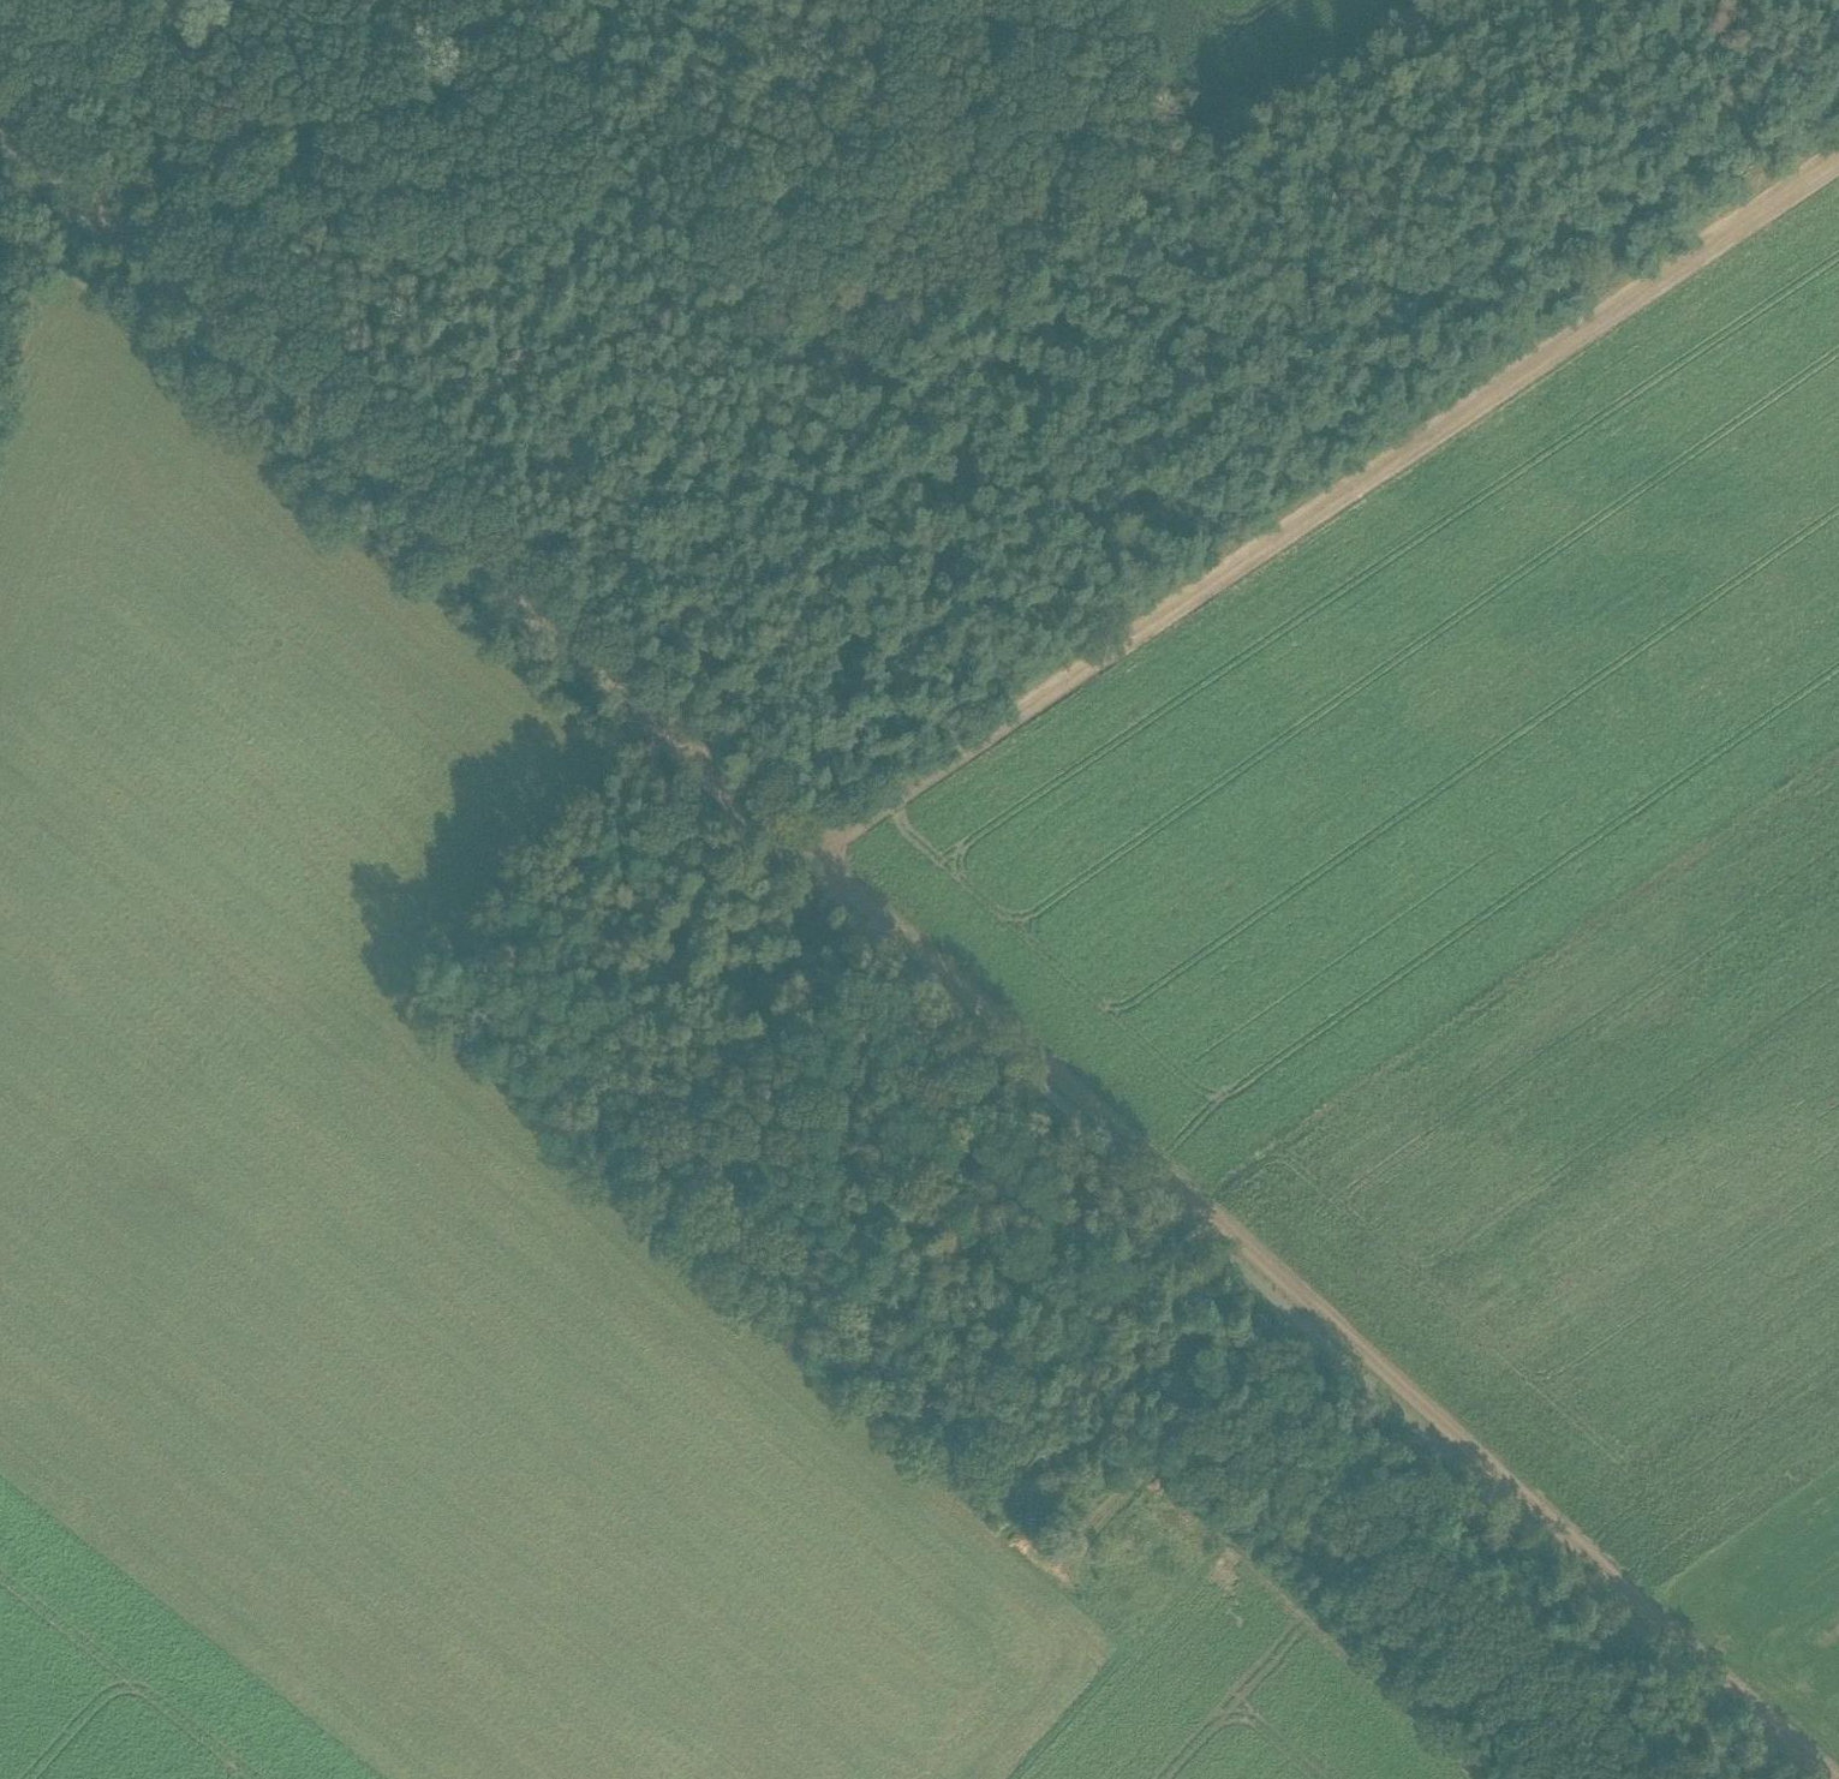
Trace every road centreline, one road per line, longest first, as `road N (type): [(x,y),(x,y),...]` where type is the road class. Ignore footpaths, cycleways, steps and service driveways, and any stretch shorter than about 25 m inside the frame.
road 1 (track): [(1825,1778),(0,123)]
road 2 (track): [(790,860),(911,787),(1838,154)]

